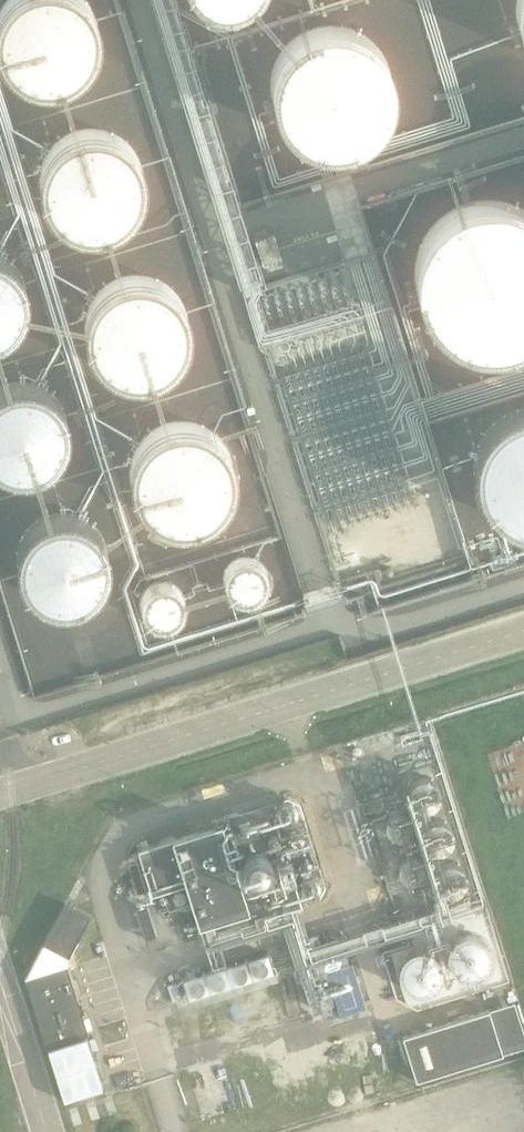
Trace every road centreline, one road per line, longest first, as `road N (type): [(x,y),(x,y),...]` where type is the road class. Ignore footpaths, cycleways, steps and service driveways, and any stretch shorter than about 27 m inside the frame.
road 1 (unclassified): [(0,793),(523,631)]
road 2 (unclassified): [(47,1131),(0,984)]

